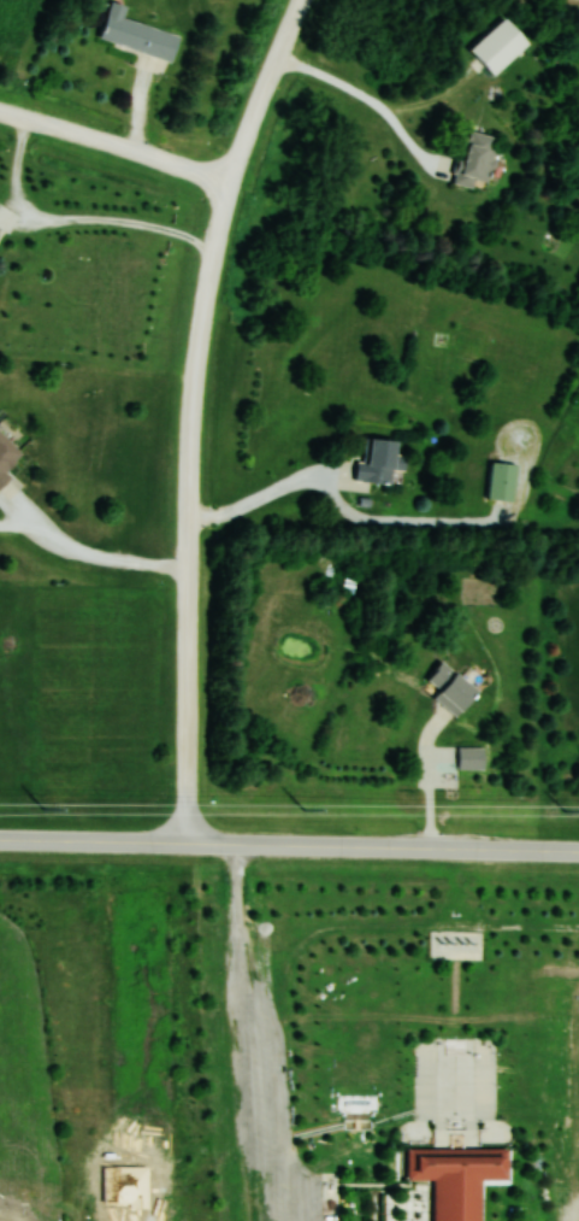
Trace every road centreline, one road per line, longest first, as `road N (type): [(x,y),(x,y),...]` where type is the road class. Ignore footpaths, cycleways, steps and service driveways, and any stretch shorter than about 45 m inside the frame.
road 1 (residential): [(307,0),(243,149),(205,301),(193,430),(187,843)]
road 2 (tertiary): [(578,851),(0,842)]
road 3 (residential): [(232,184),(0,111)]

